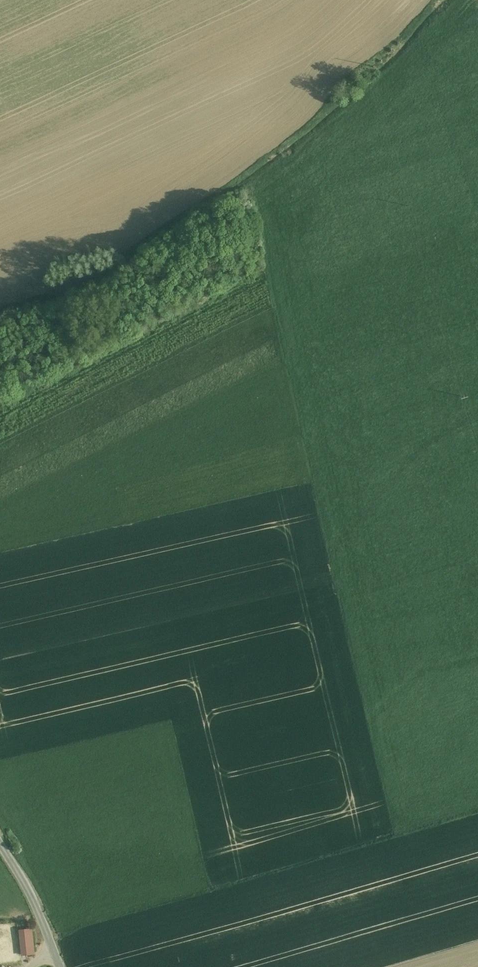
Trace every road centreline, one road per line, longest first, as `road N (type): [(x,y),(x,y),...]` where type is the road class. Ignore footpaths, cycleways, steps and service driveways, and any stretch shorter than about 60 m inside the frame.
road 1 (unclassified): [(60,966),(28,888),(0,843)]

